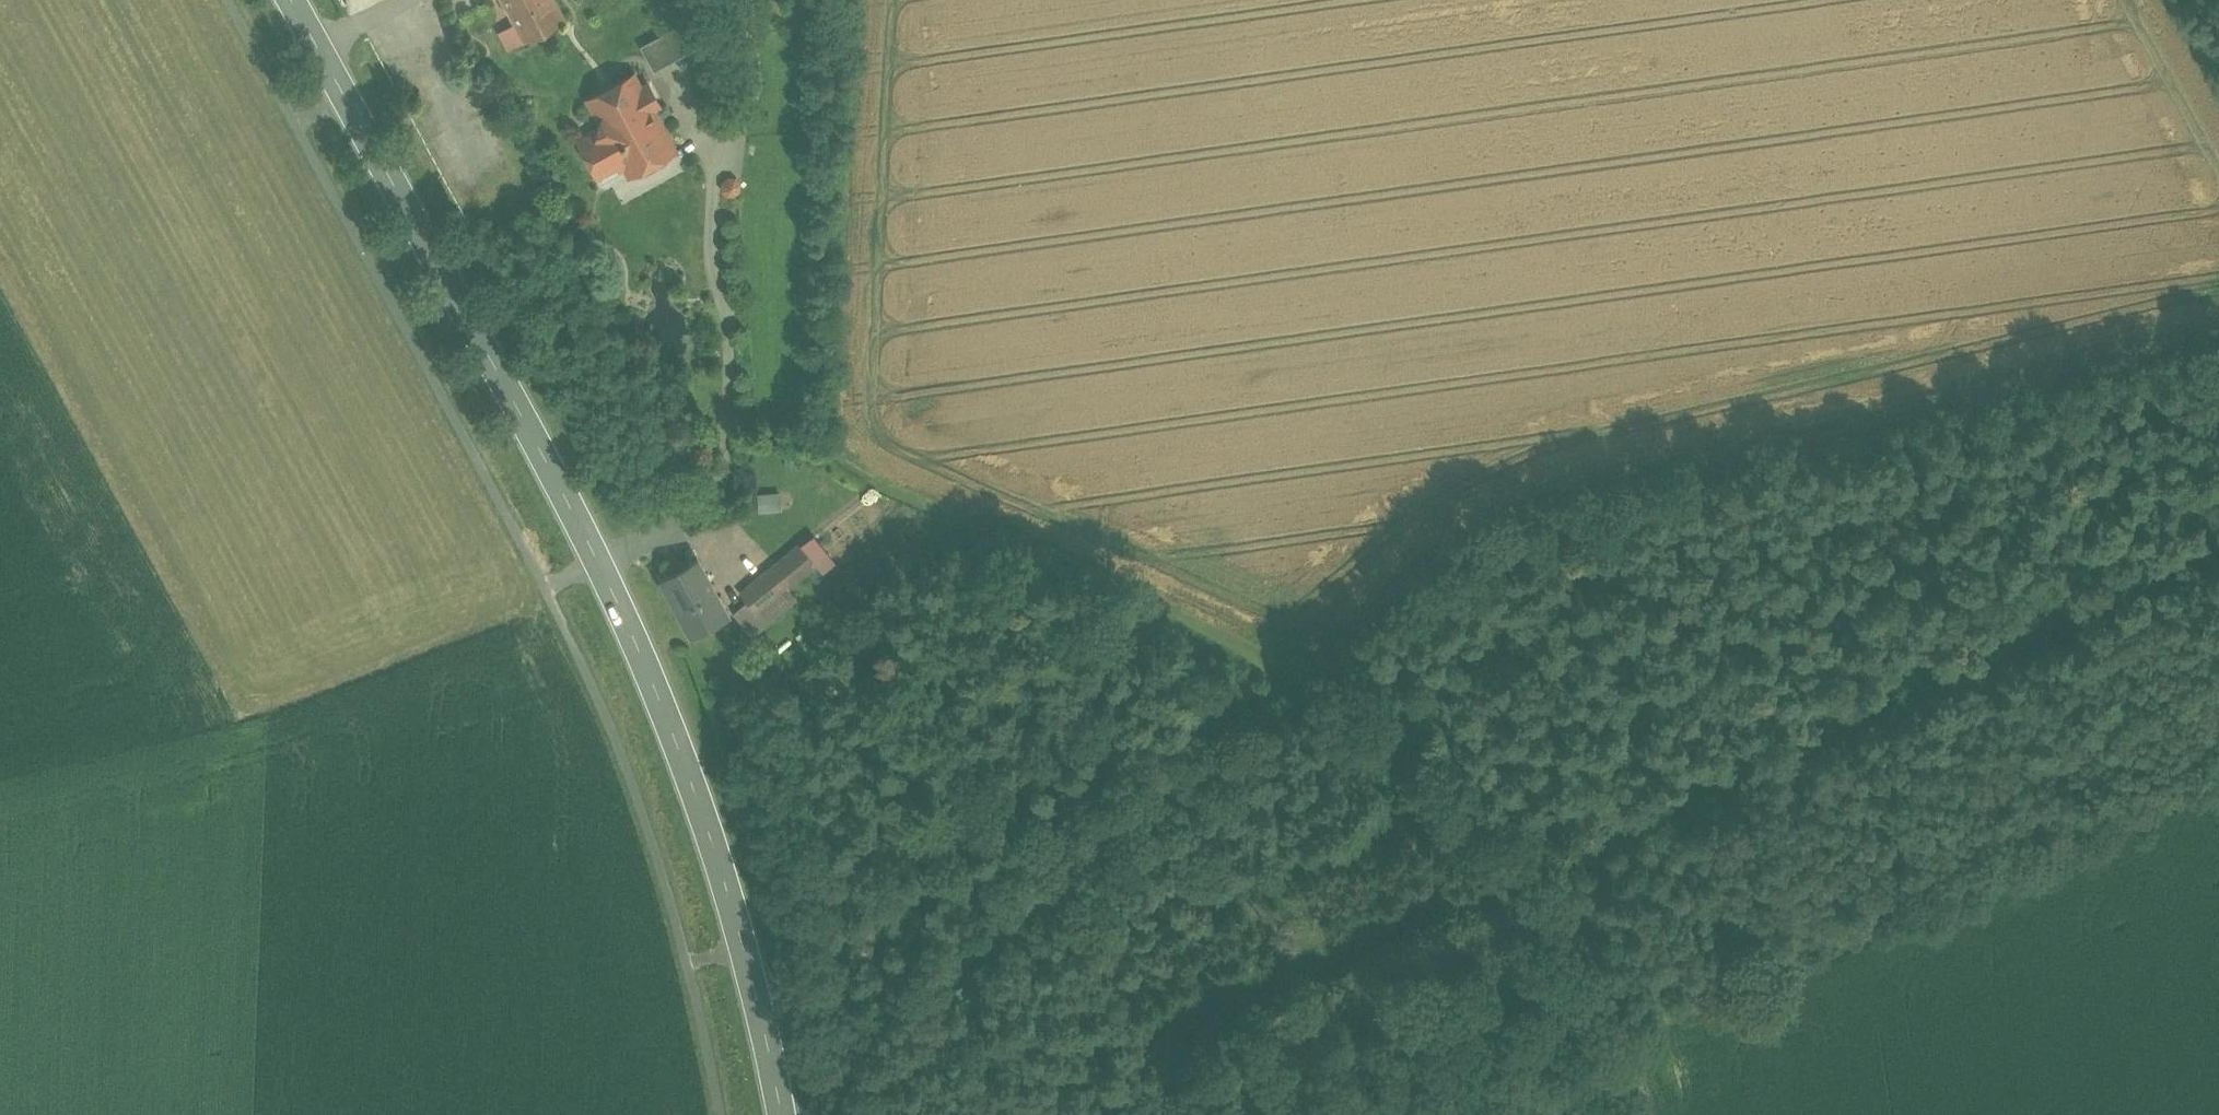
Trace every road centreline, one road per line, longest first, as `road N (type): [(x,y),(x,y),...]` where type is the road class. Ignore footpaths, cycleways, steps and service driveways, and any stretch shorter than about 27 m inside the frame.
road 1 (secondary): [(783,1114),(744,944),(697,795),(621,606),(292,0)]

